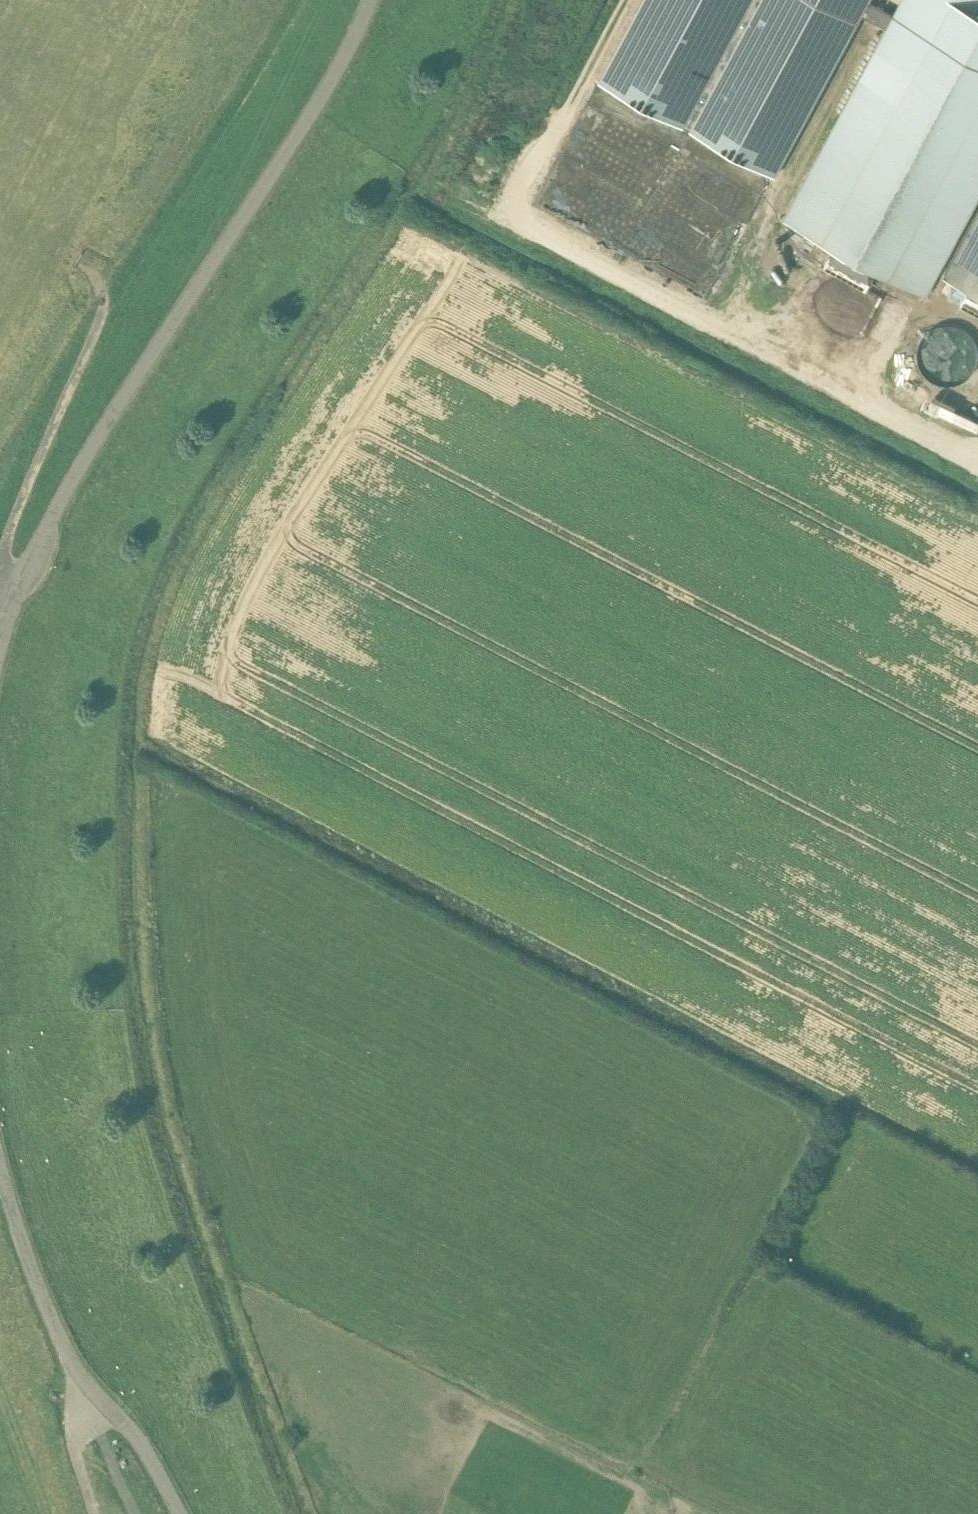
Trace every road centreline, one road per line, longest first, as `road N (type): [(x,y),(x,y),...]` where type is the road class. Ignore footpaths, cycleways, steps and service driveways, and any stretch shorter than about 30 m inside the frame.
road 1 (unclassified): [(0,617),(71,482),(181,330),(346,62),(370,0)]
road 2 (unclassified): [(74,1371),(0,1184)]
road 3 (unclassified): [(74,1371),(131,1432),(178,1513)]

